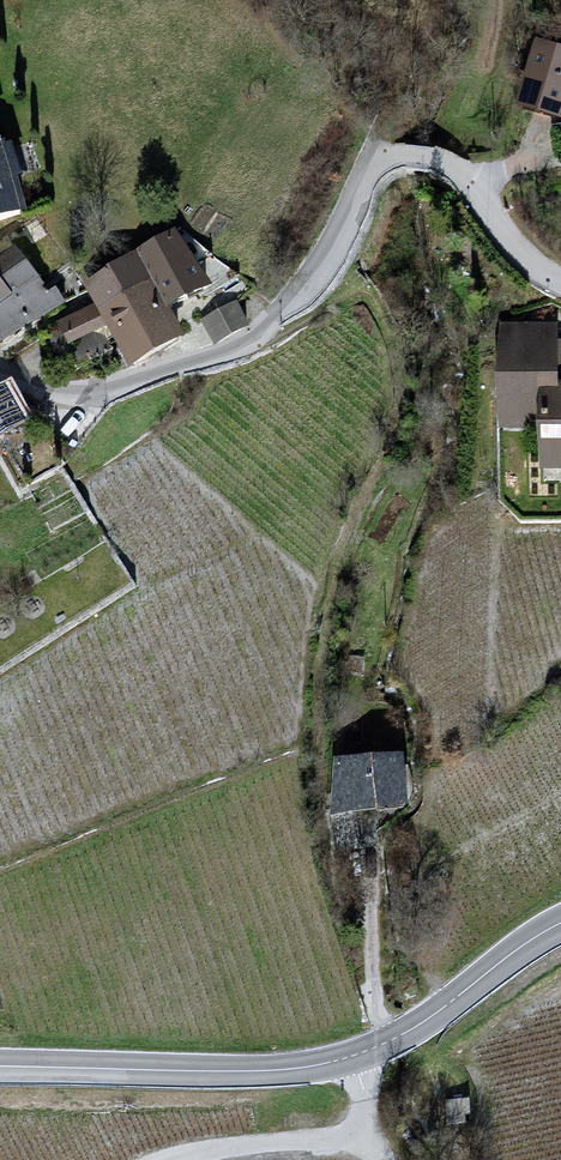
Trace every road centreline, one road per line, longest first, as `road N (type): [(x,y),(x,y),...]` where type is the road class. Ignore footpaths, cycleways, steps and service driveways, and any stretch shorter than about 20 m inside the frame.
road 1 (residential): [(560,290),(501,239),(448,169),(384,159),(370,168),(295,284),(241,328),(98,400),(36,393),(0,372)]
road 2 (secondary): [(360,1053),(288,1070),(0,1066)]
road 3 (secondary): [(560,923),(412,1029),(360,1053)]
road 4 (unclassified): [(206,1159),(346,1134),(358,1122),(360,1053)]

